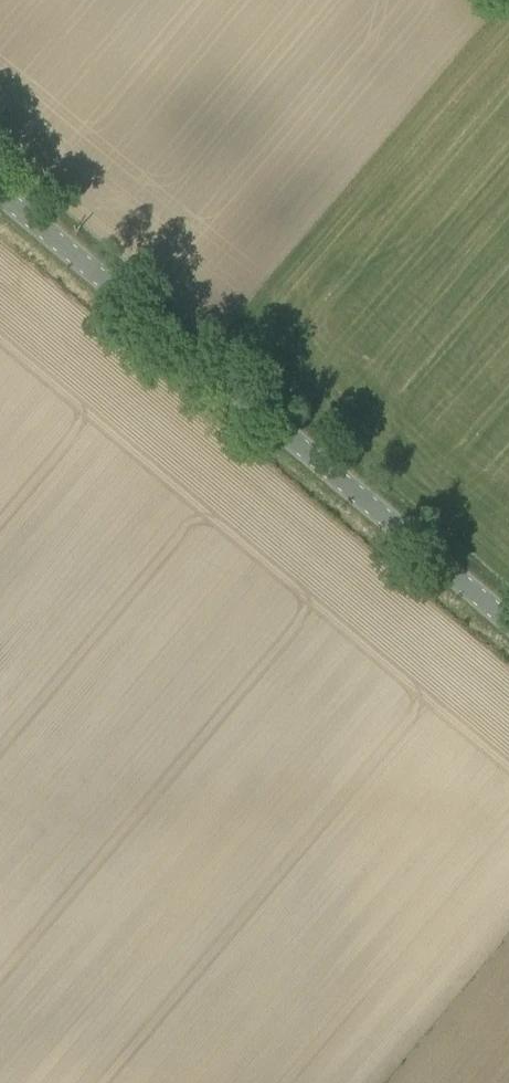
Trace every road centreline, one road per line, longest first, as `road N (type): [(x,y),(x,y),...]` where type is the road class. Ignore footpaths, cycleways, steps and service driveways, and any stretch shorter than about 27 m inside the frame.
road 1 (unclassified): [(508,618),(0,190)]

